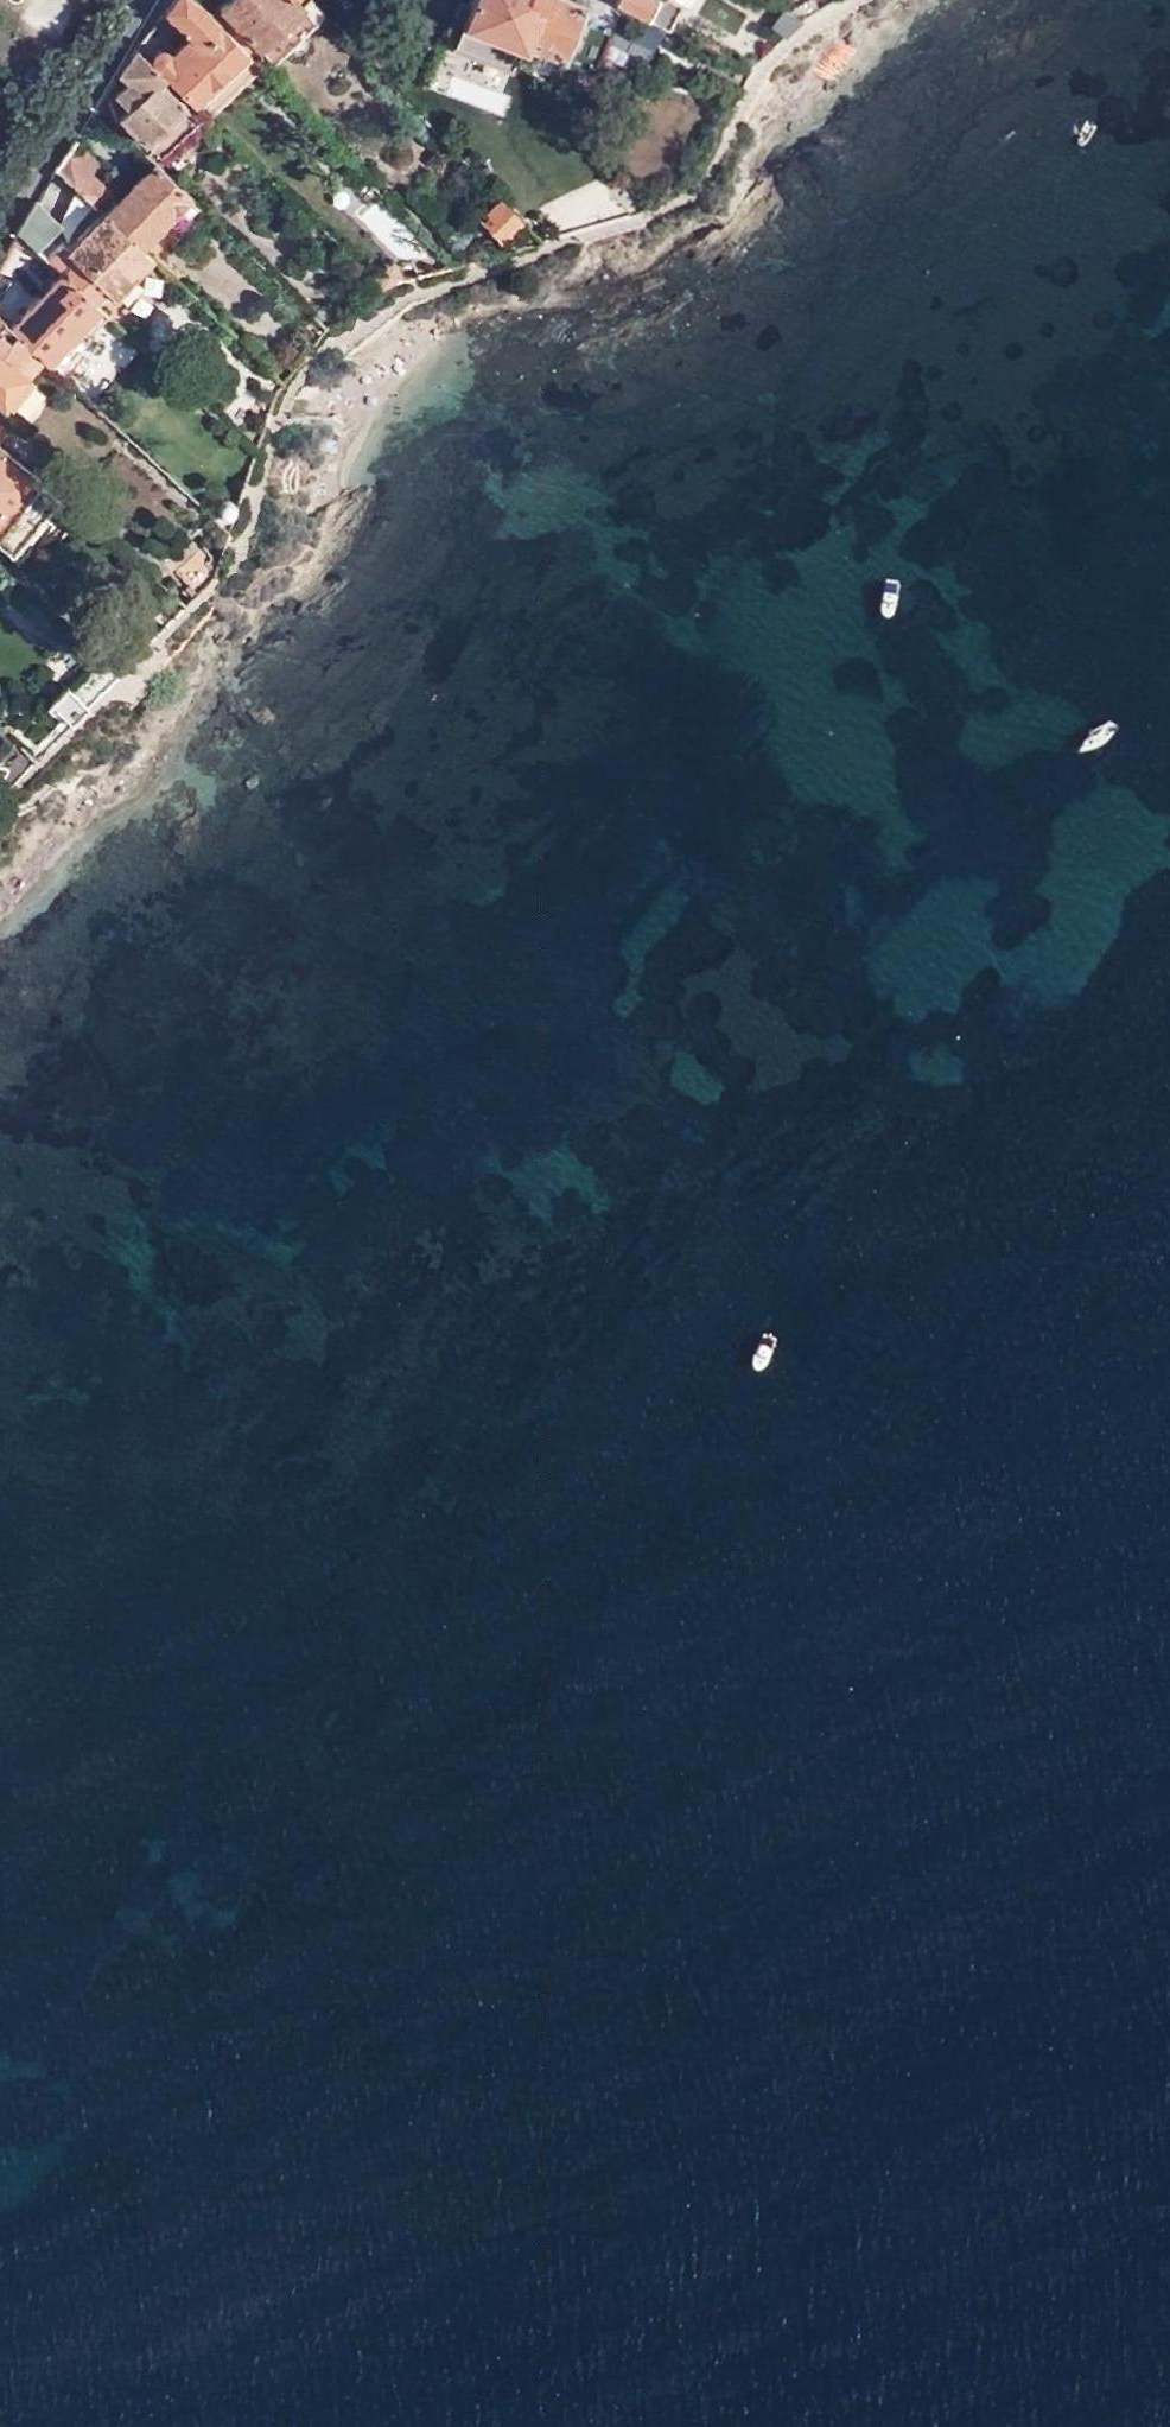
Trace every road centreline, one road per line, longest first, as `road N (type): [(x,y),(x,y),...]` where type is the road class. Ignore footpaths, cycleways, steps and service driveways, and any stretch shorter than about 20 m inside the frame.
road 1 (residential): [(147,0),(0,235)]

